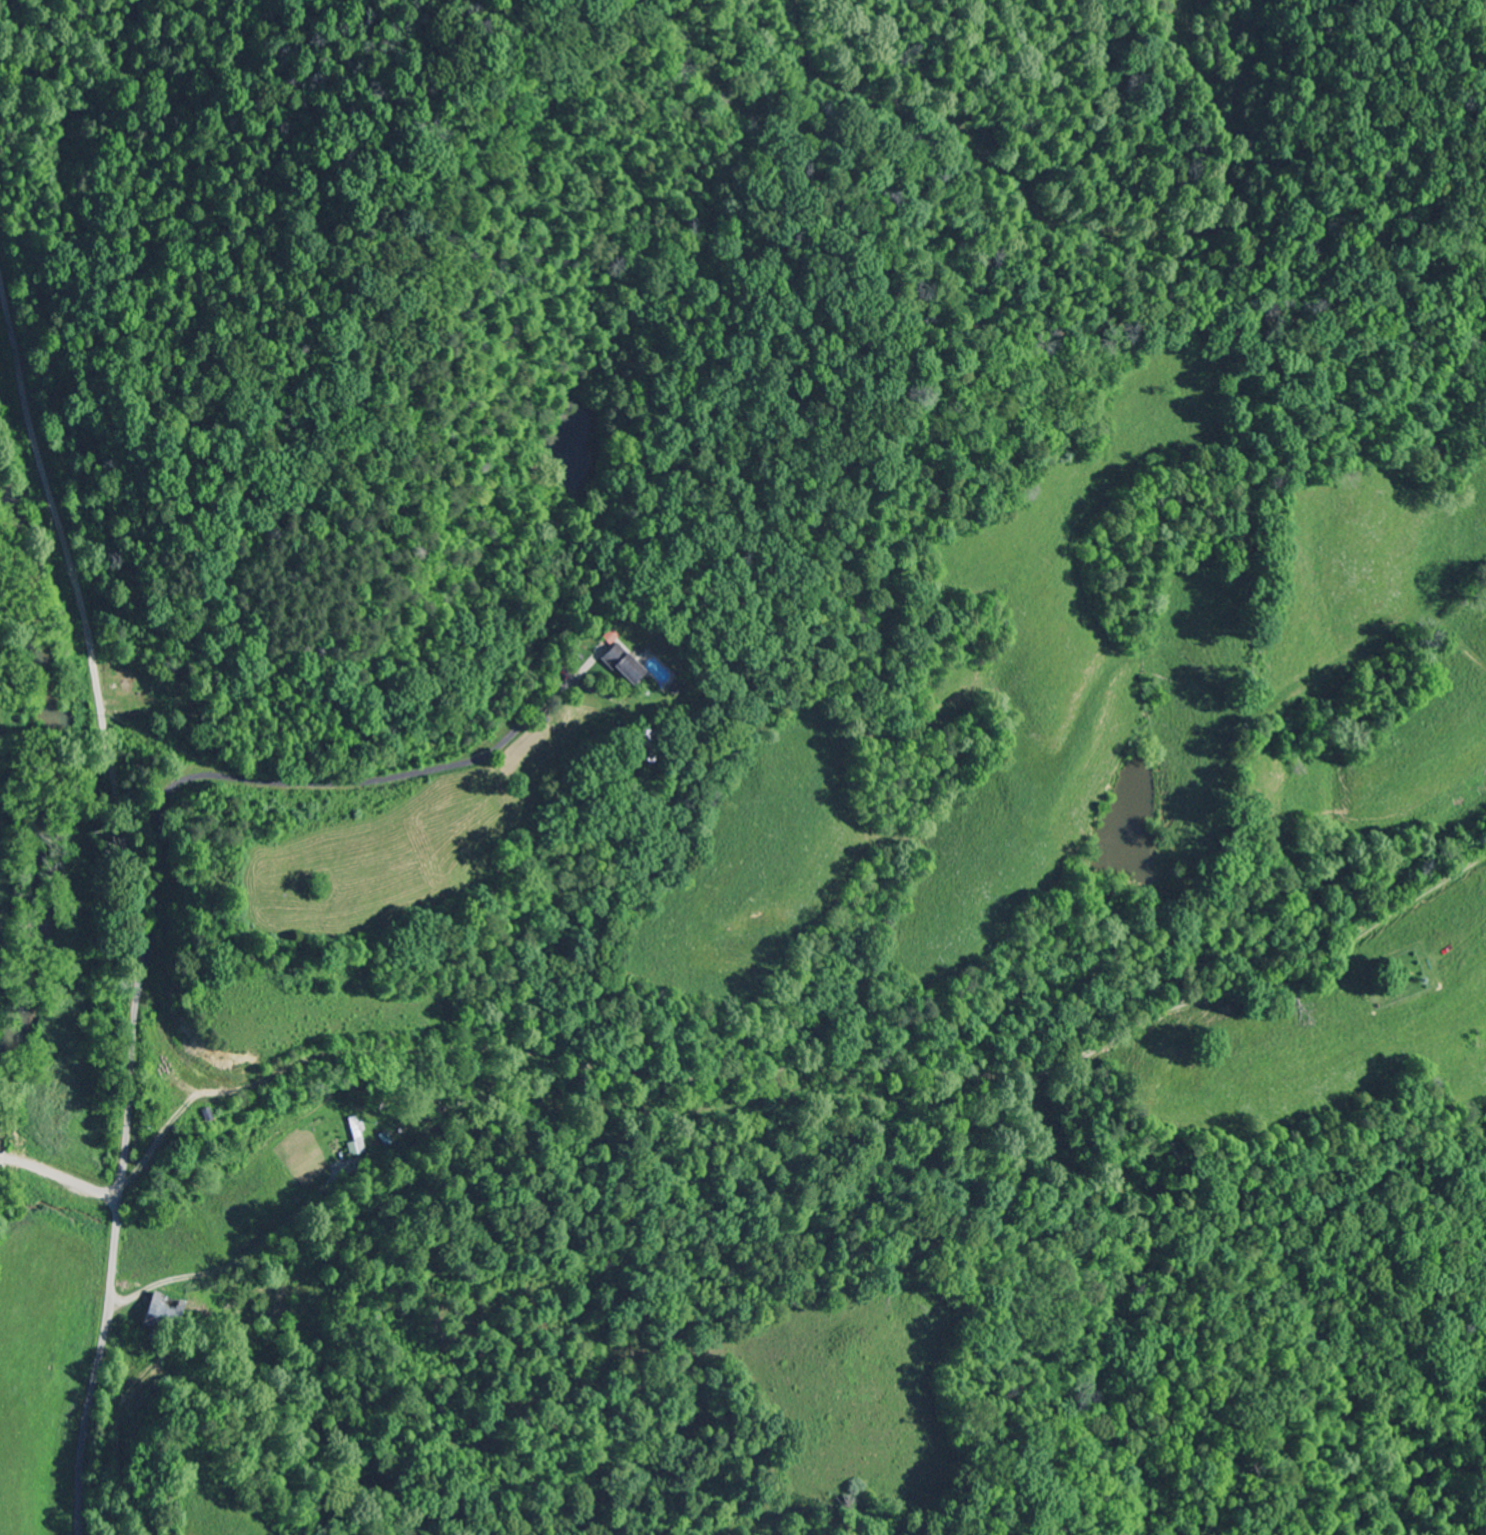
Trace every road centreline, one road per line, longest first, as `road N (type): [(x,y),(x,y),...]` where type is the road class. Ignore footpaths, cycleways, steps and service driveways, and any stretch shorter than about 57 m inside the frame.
road 1 (residential): [(84,1534),(88,1425),(109,1312),(139,943),(94,668),(0,286)]
road 2 (residential): [(0,1159),(69,1192),(119,1204)]

